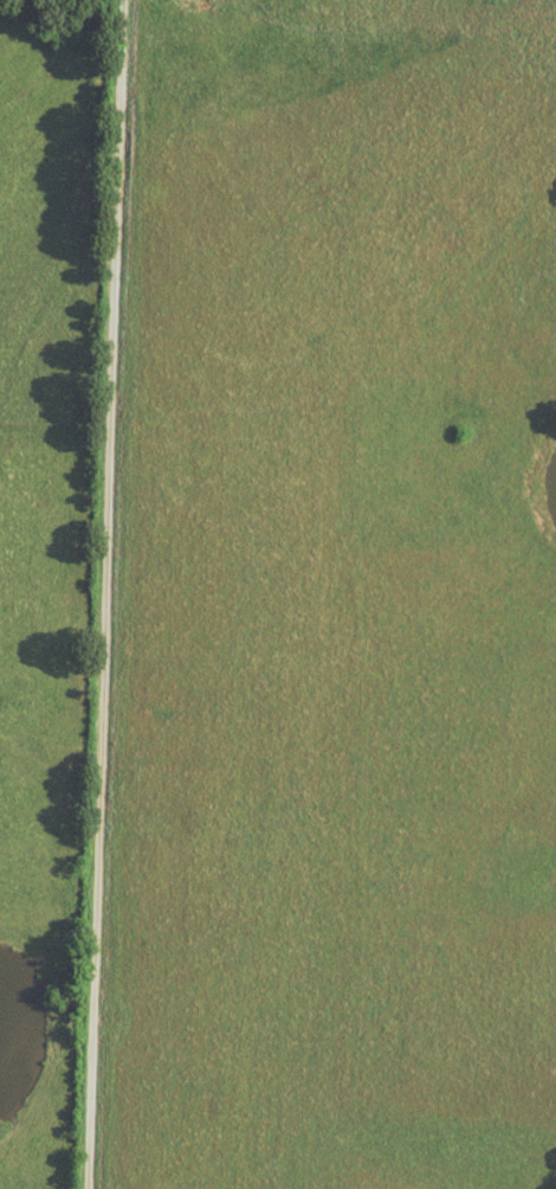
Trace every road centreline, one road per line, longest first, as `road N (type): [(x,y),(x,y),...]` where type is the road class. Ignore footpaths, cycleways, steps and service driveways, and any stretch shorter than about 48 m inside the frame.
road 1 (residential): [(86,1188),(121,0)]

